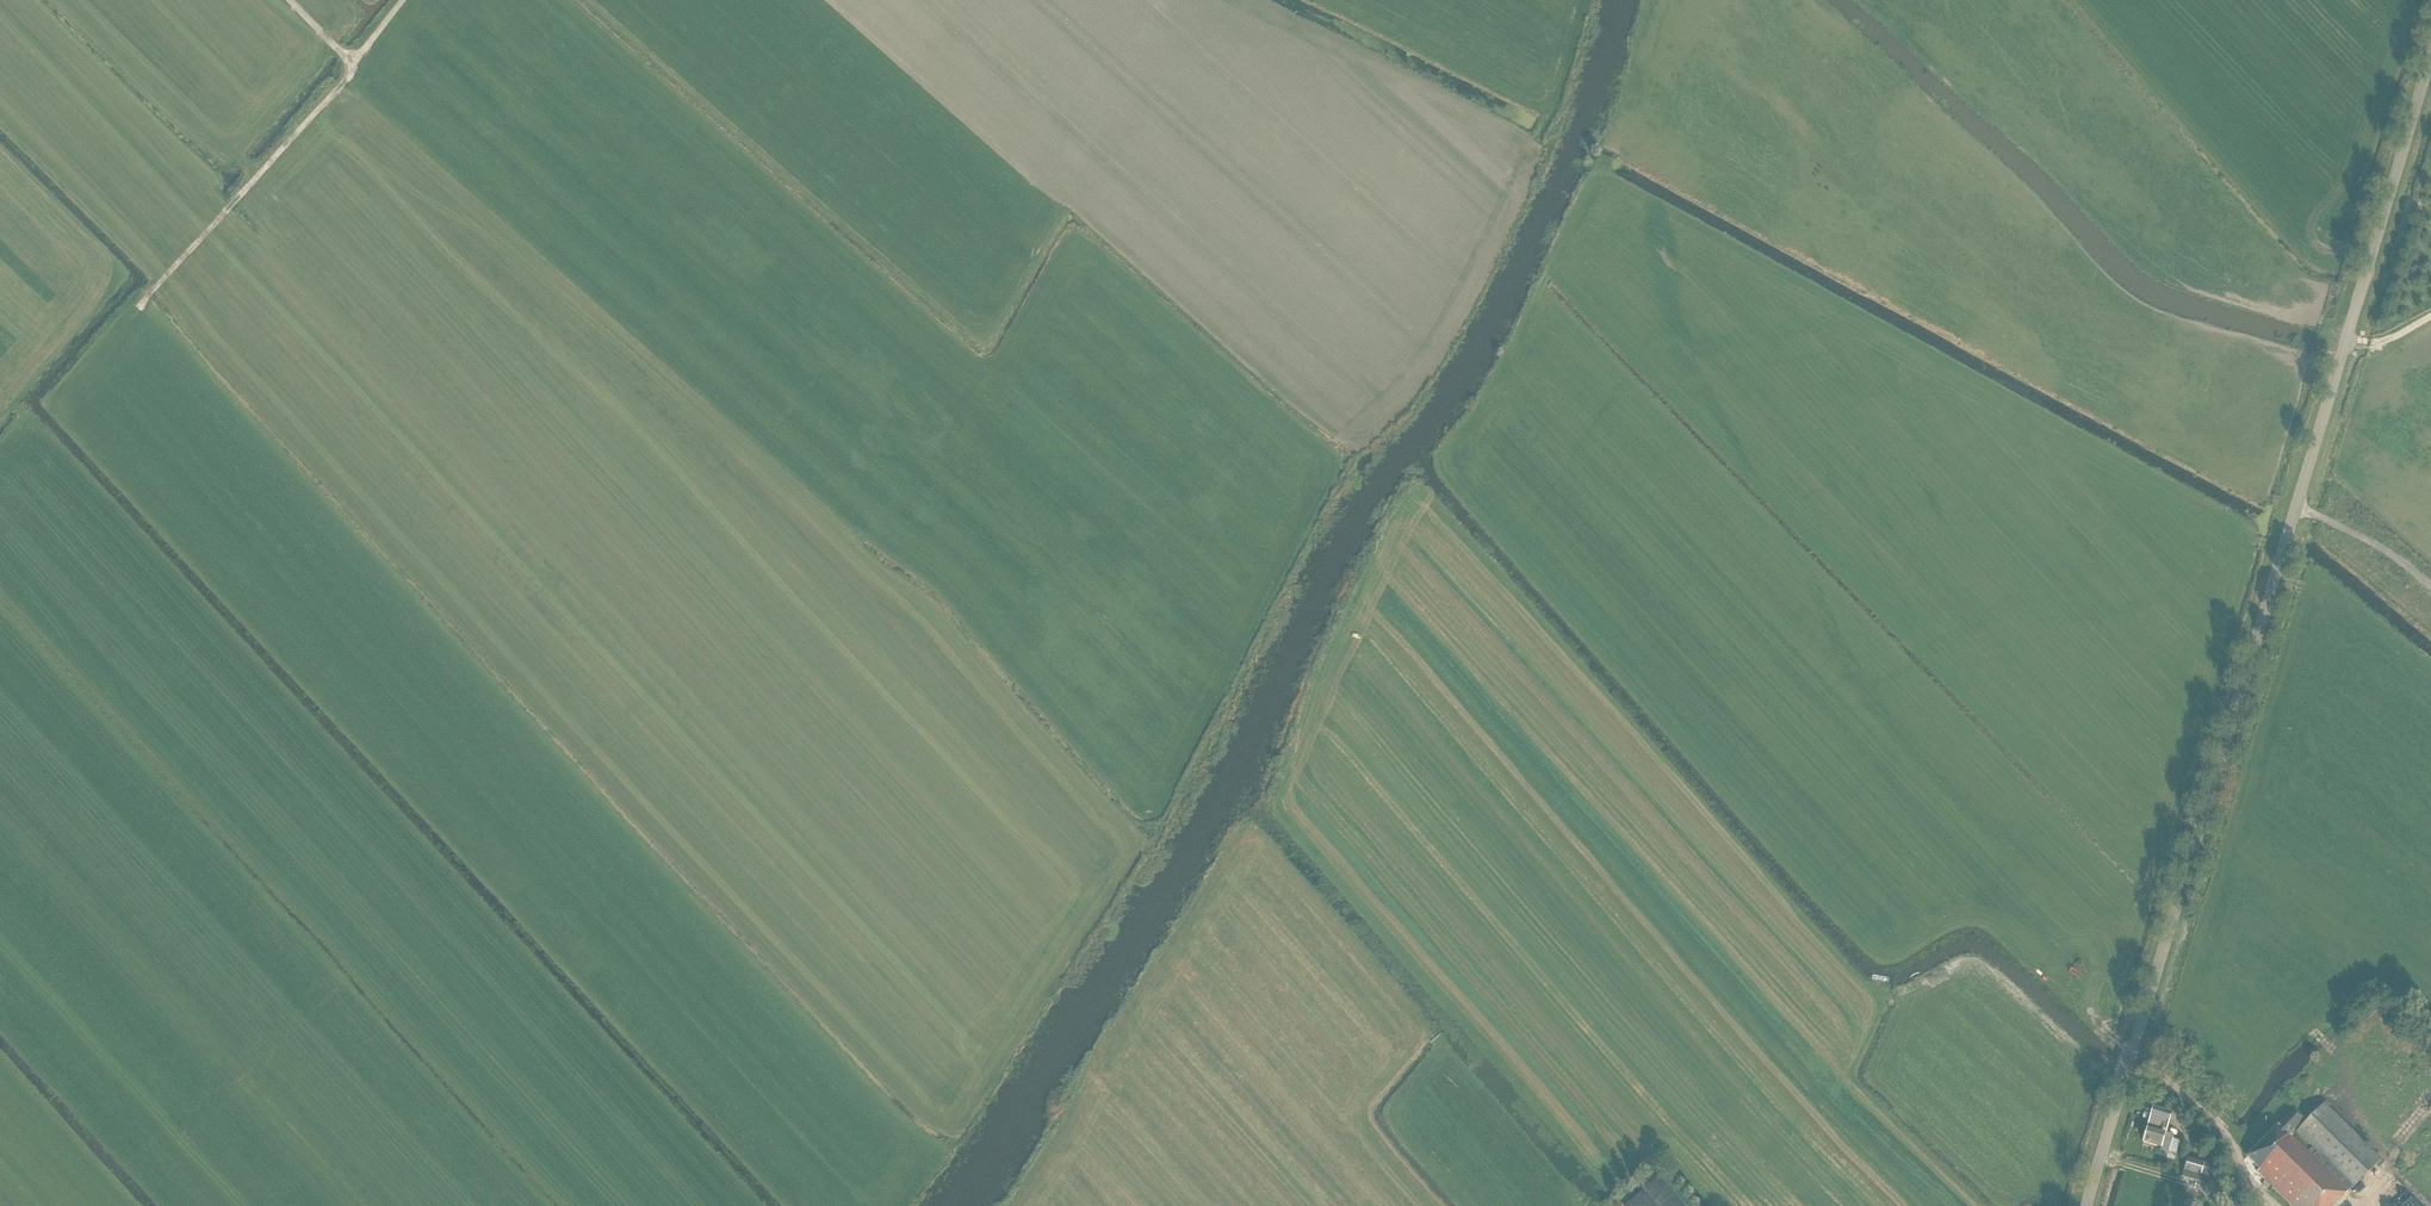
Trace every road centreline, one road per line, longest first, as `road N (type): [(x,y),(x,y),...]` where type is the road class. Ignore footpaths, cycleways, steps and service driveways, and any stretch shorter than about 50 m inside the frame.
road 1 (tertiary): [(2089,1205),(2430,60)]
road 2 (track): [(349,67),(349,80),(136,312)]
road 3 (track): [(285,0),(349,67),(407,0)]

